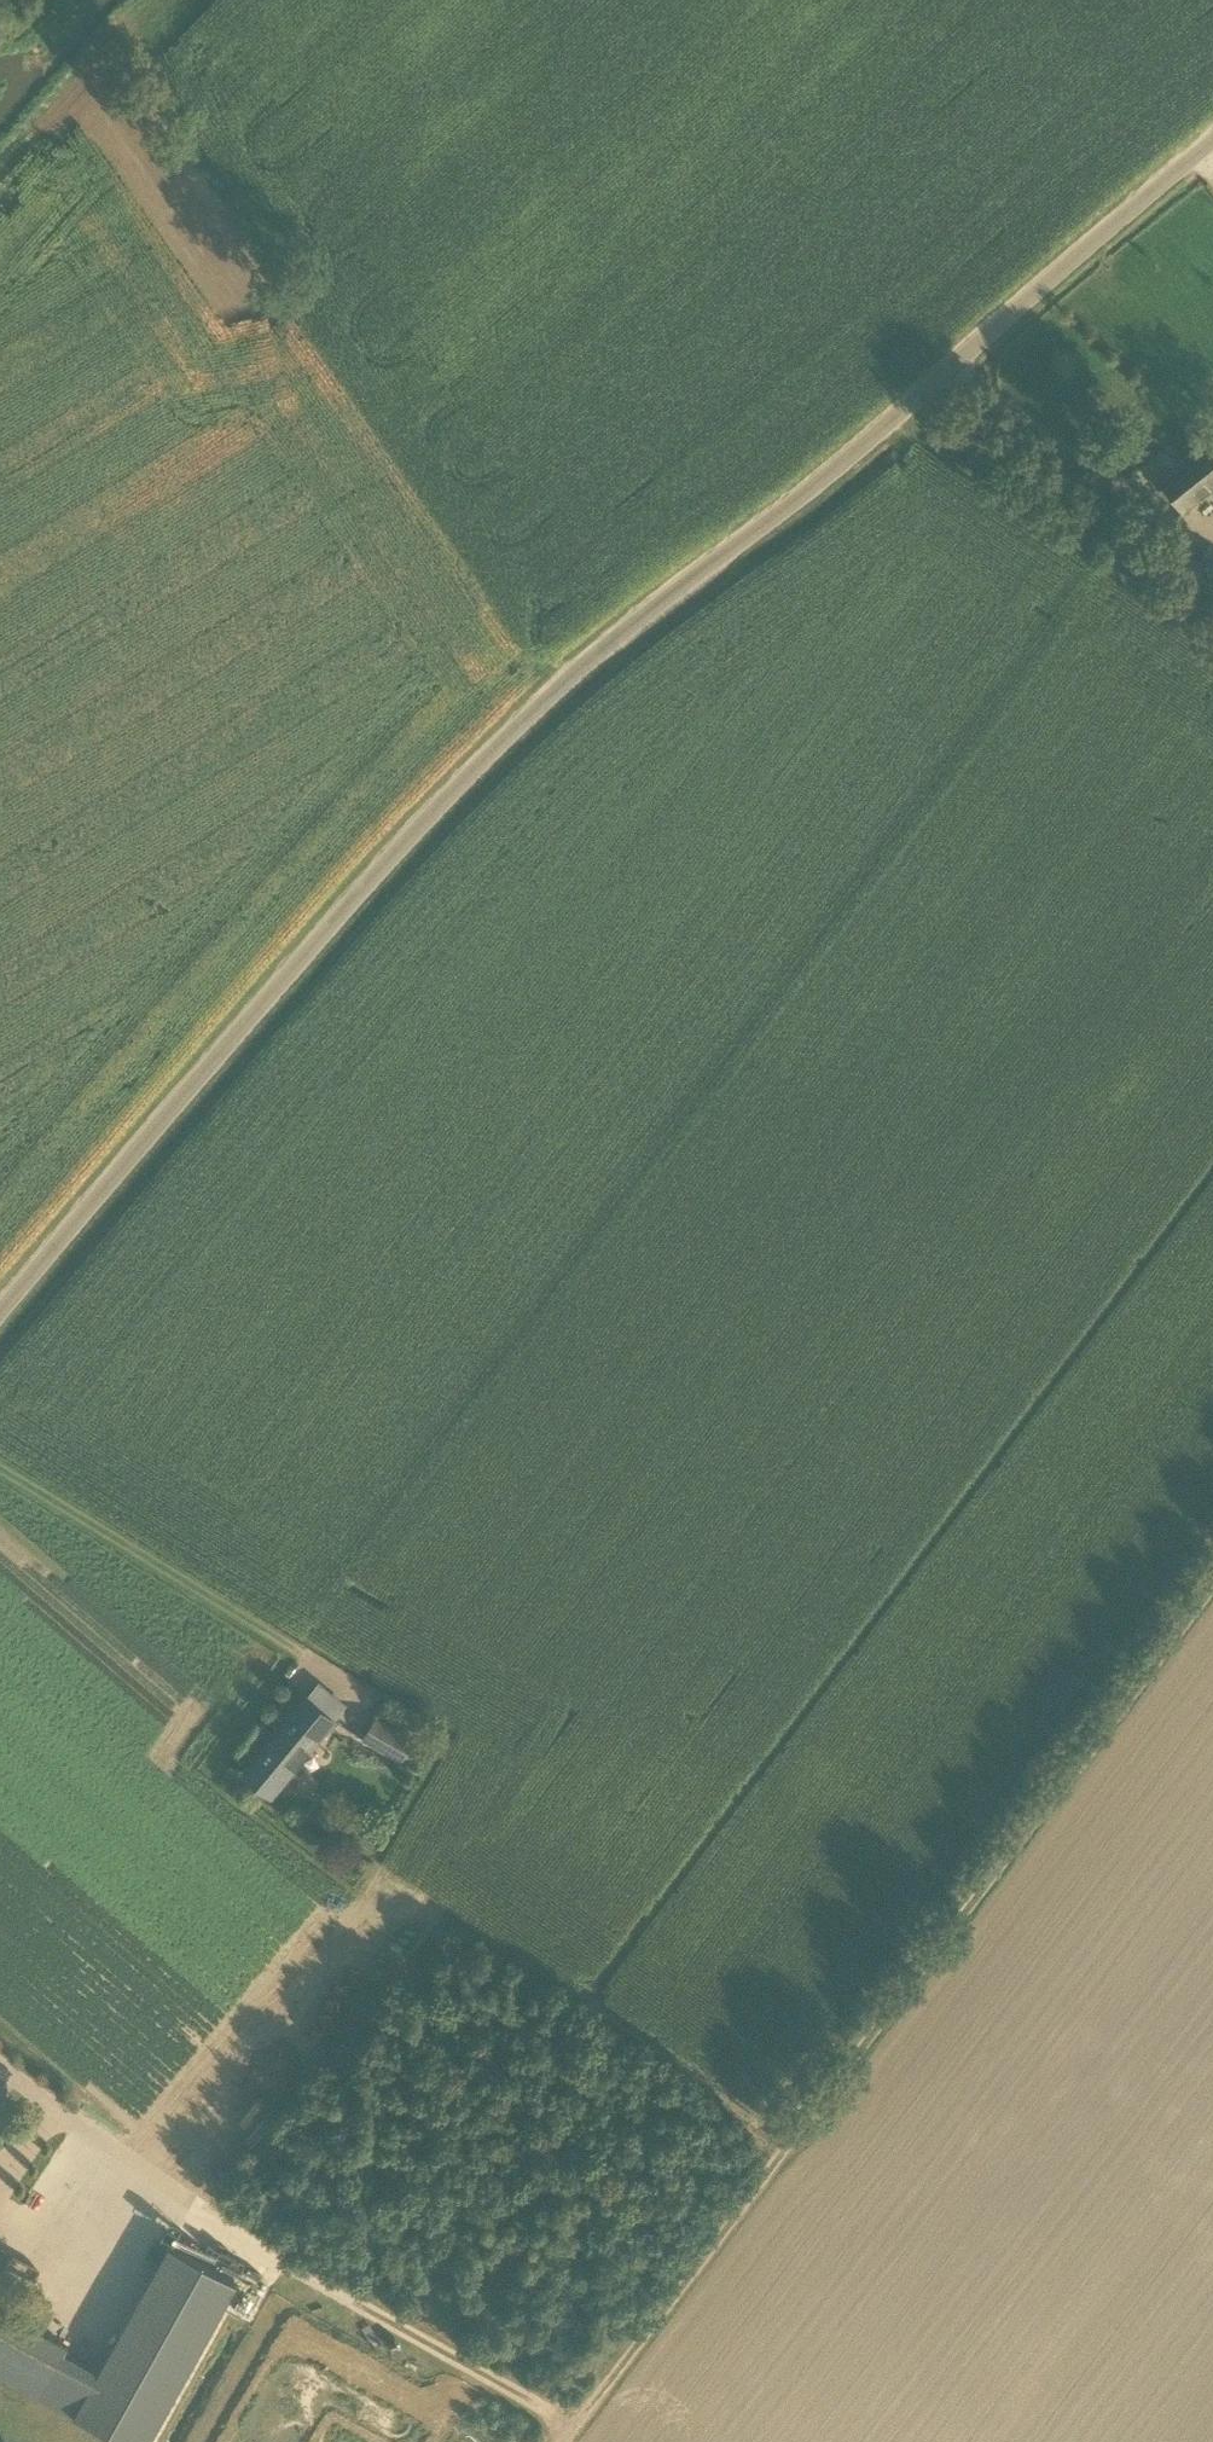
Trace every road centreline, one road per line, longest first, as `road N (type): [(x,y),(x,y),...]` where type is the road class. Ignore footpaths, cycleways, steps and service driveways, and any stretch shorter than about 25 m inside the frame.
road 1 (unclassified): [(0,1317),(435,814),(607,641),(916,403),(1212,135)]
road 2 (track): [(564,2441),(1212,1582)]
road 3 (track): [(574,2428),(230,2232)]
road 4 (unclassified): [(220,2224),(166,2192),(0,2045)]
road 5 (track): [(135,0),(0,142)]

